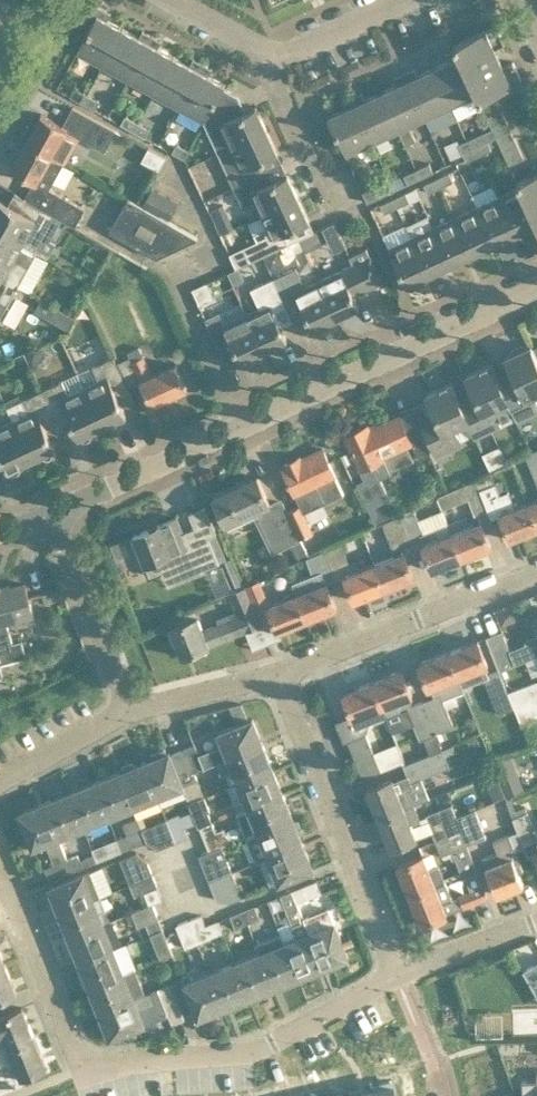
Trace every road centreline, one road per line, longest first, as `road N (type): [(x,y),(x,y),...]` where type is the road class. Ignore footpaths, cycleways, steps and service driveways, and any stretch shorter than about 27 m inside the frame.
road 1 (residential): [(52,517),(536,285)]
road 2 (residential): [(82,1055),(105,1061),(259,1050),(396,975)]
road 3 (residential): [(396,975),(278,674)]
road 4 (residential): [(278,674),(536,572)]
road 5 (residential): [(131,710),(52,517)]
road 6 (residential): [(82,1055),(0,864)]
road 7 (residential): [(339,222),(270,72),(271,51)]
road 8 (residential): [(131,710),(278,674)]
road 9 (residential): [(396,975),(536,919)]
road 10 (residential): [(0,780),(131,710)]
road 11 (residential): [(271,51),(289,52),(398,0)]
road 12 (residential): [(0,114),(64,0)]

